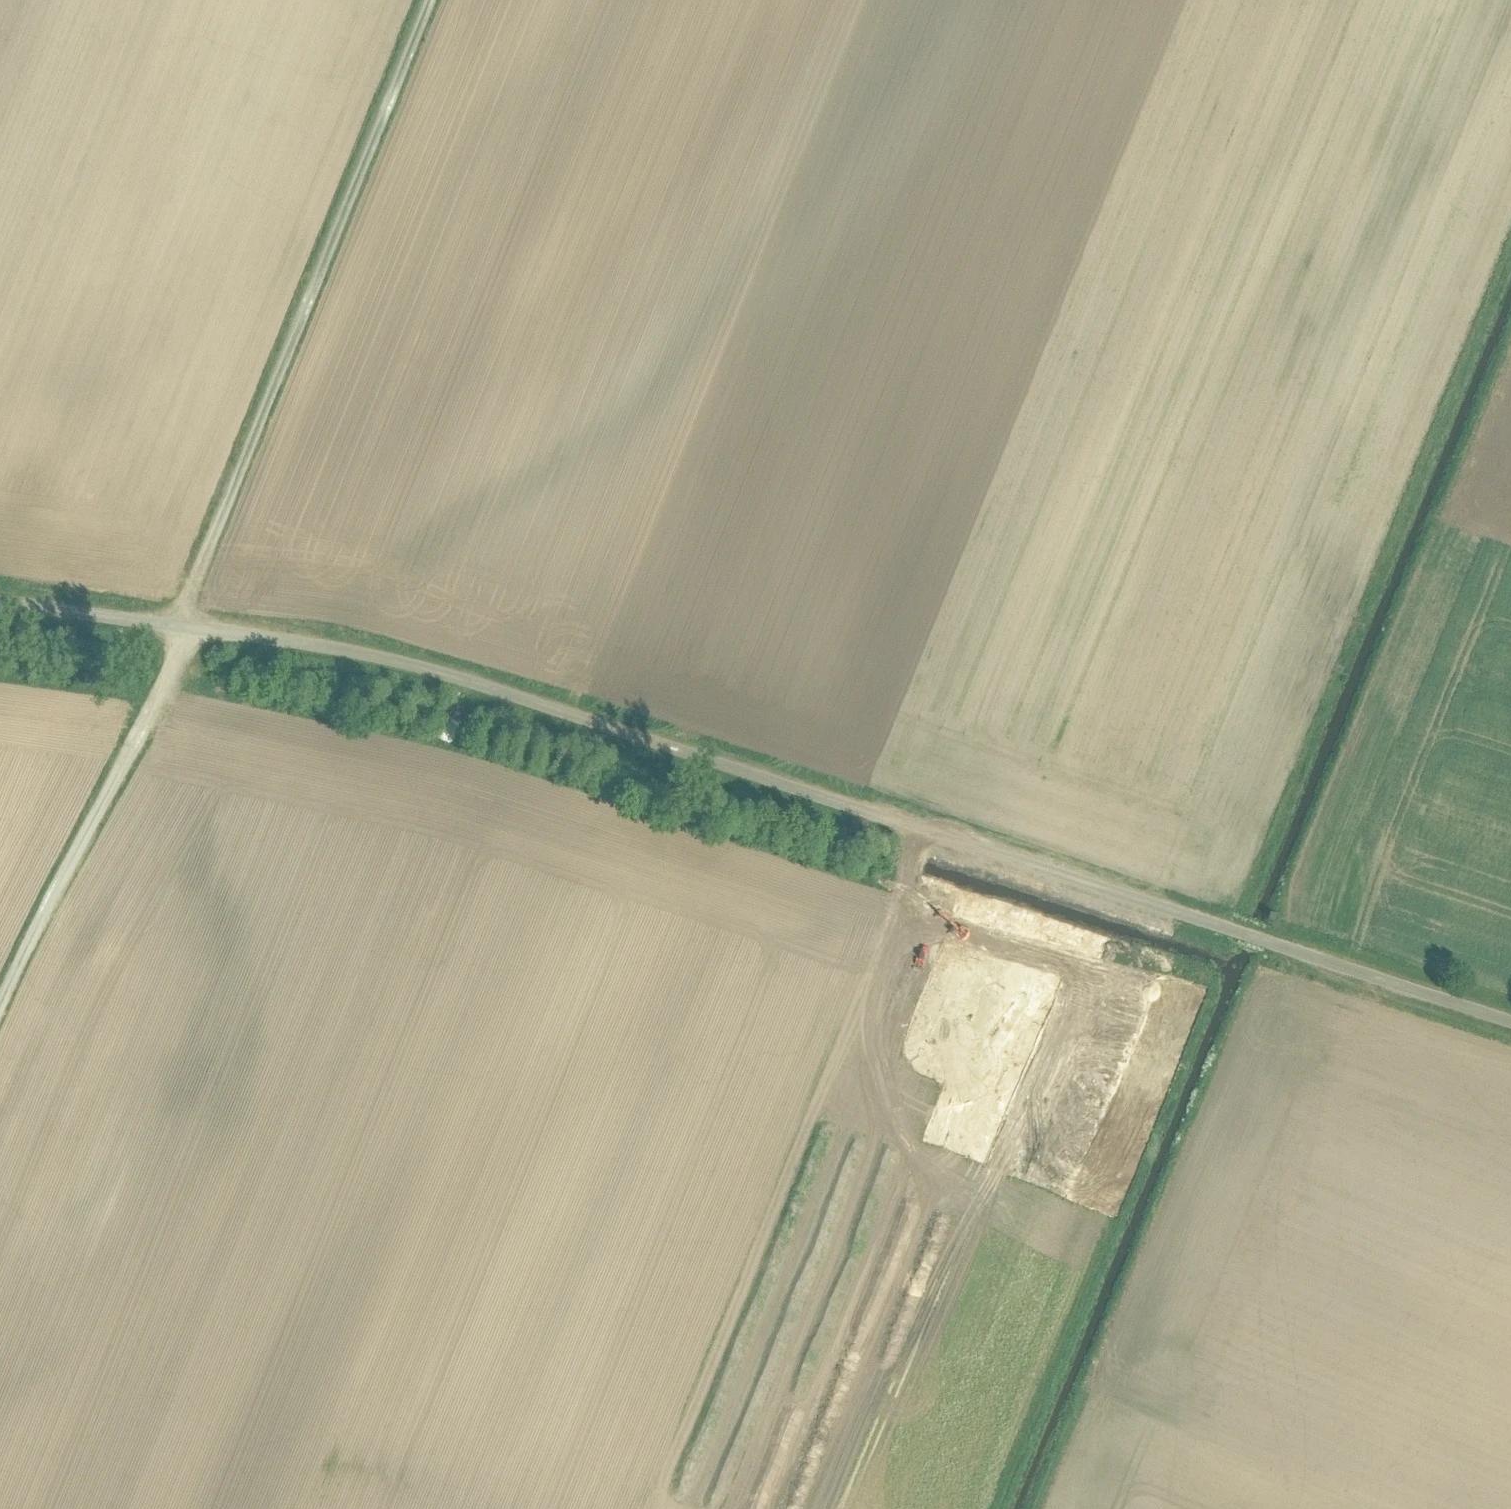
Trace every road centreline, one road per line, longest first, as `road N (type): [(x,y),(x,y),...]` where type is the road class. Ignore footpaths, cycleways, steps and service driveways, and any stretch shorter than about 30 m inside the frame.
road 1 (unclassified): [(1510,1025),(206,616),(0,591)]
road 2 (track): [(437,0),(192,614)]
road 3 (track): [(206,616),(0,1016)]

